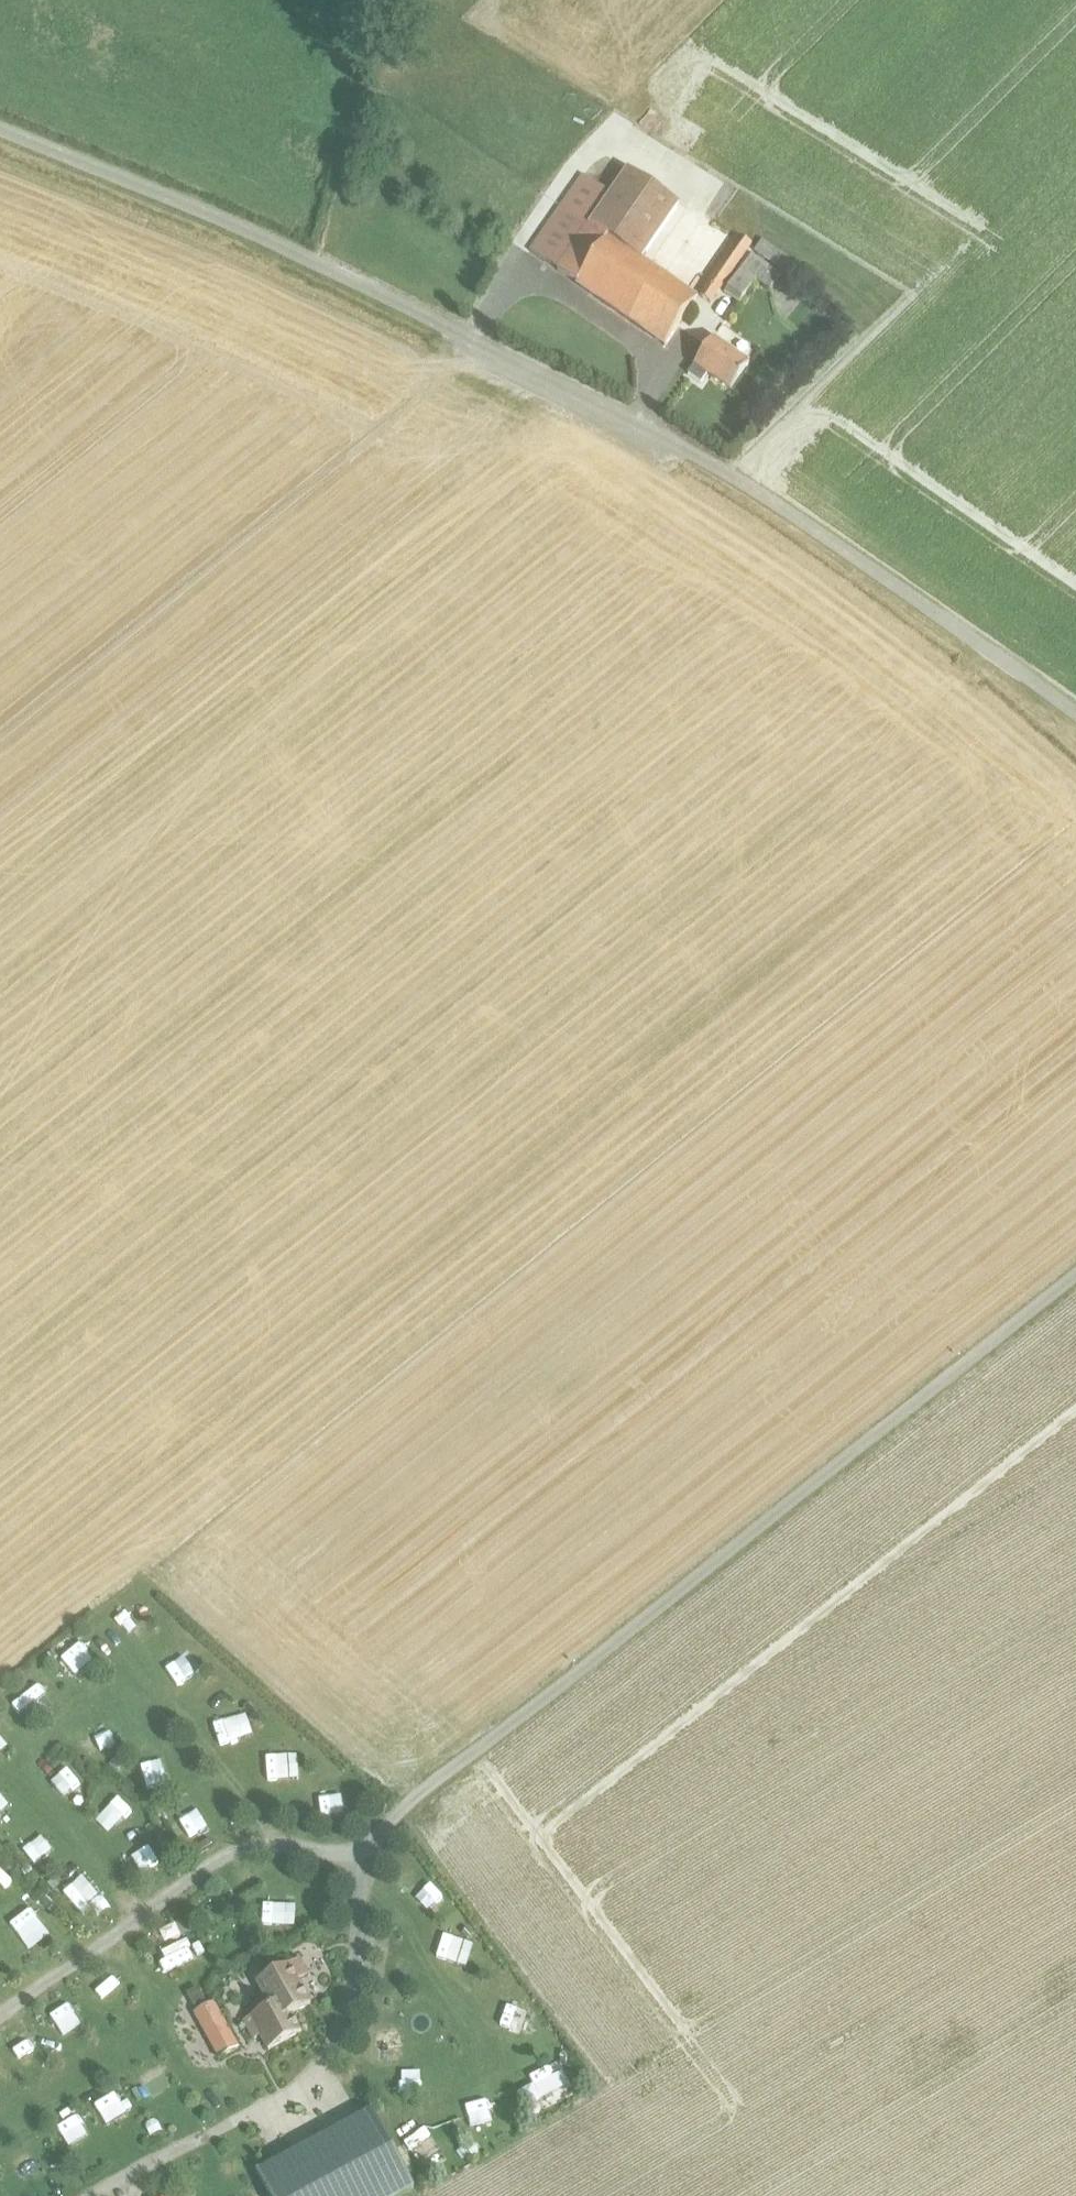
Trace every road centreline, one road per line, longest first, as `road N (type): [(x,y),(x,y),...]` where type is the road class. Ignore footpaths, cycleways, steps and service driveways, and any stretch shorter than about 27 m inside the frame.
road 1 (unclassified): [(1075,715),(747,483),(315,261),(0,126)]
road 2 (unclassified): [(1075,1274),(393,1818),(358,1859)]

